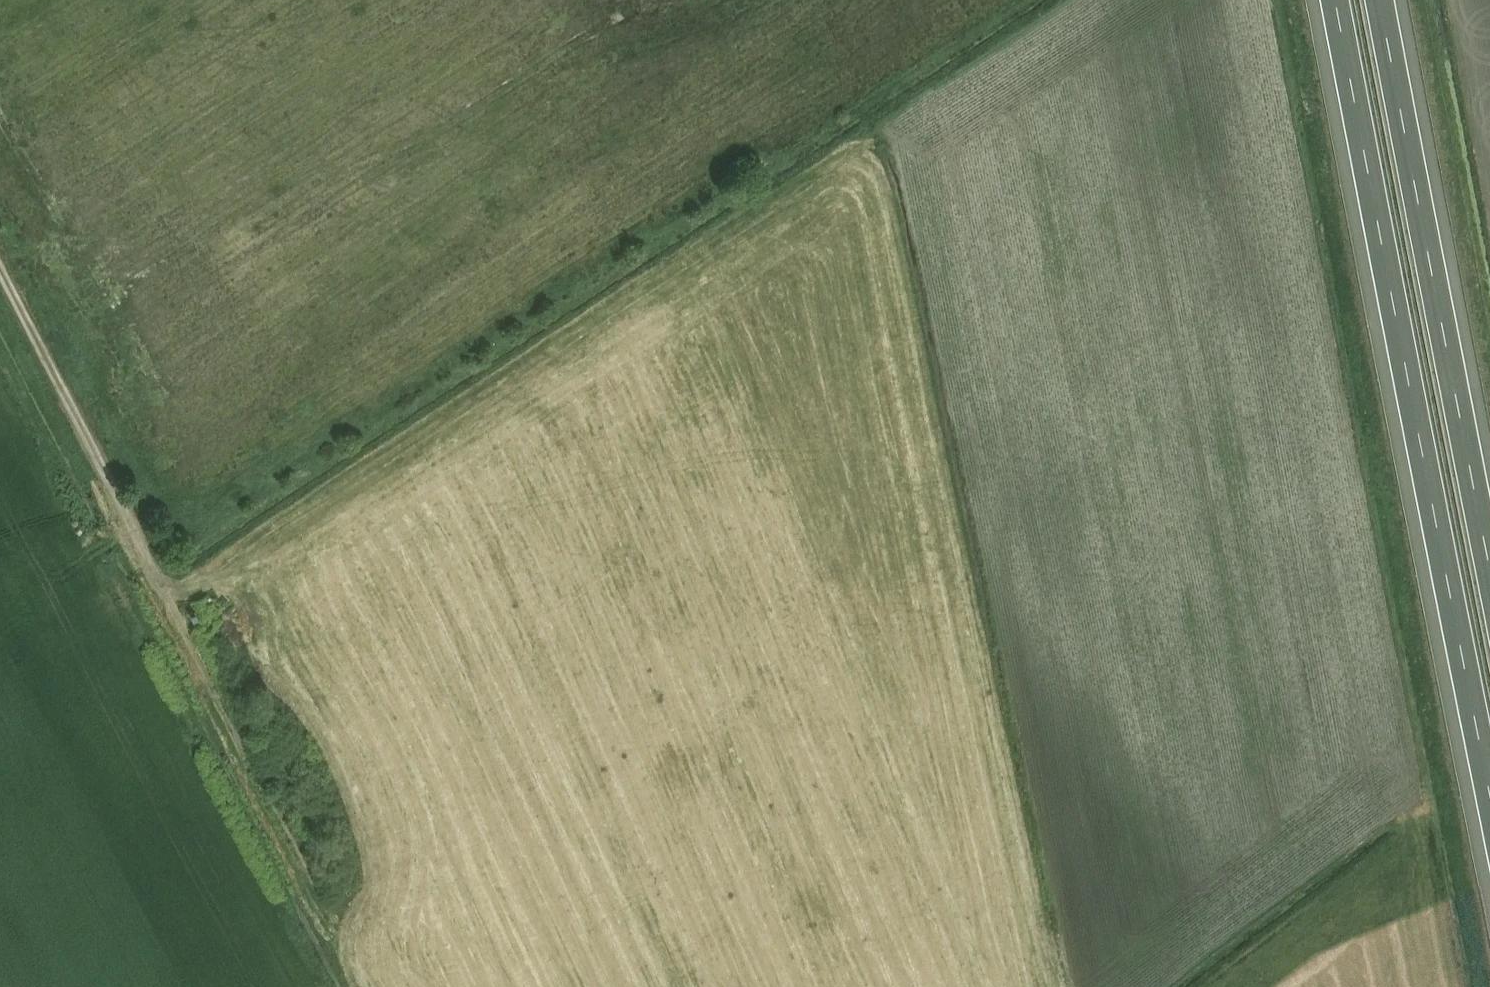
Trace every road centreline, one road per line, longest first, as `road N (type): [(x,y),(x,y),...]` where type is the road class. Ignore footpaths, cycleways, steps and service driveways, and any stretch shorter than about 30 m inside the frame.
road 1 (motorway): [(1336,0),(1489,800)]
road 2 (track): [(0,295),(341,986)]
road 3 (motorway): [(1489,571),(1381,0)]

